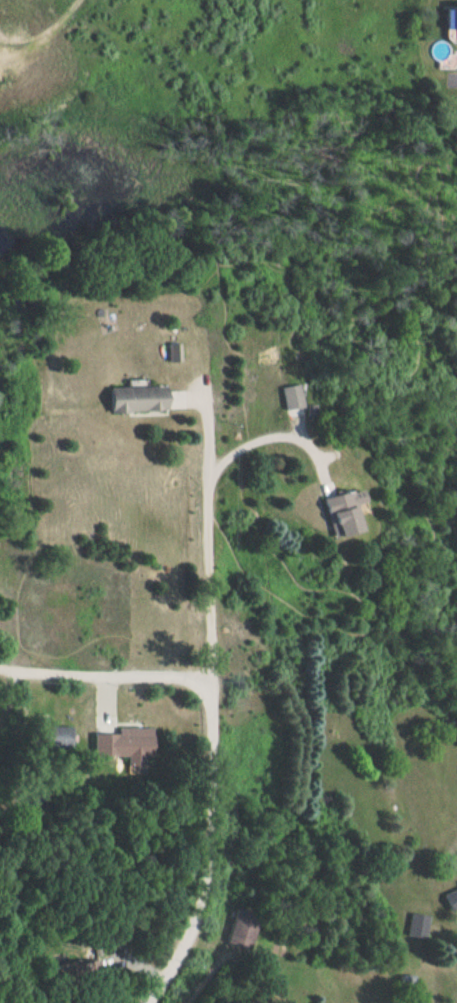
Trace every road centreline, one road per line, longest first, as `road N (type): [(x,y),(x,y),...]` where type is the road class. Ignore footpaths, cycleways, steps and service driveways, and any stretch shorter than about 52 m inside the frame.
road 1 (residential): [(139,1002),(185,925),(199,880),(202,420)]
road 2 (residential): [(201,670),(0,658)]

